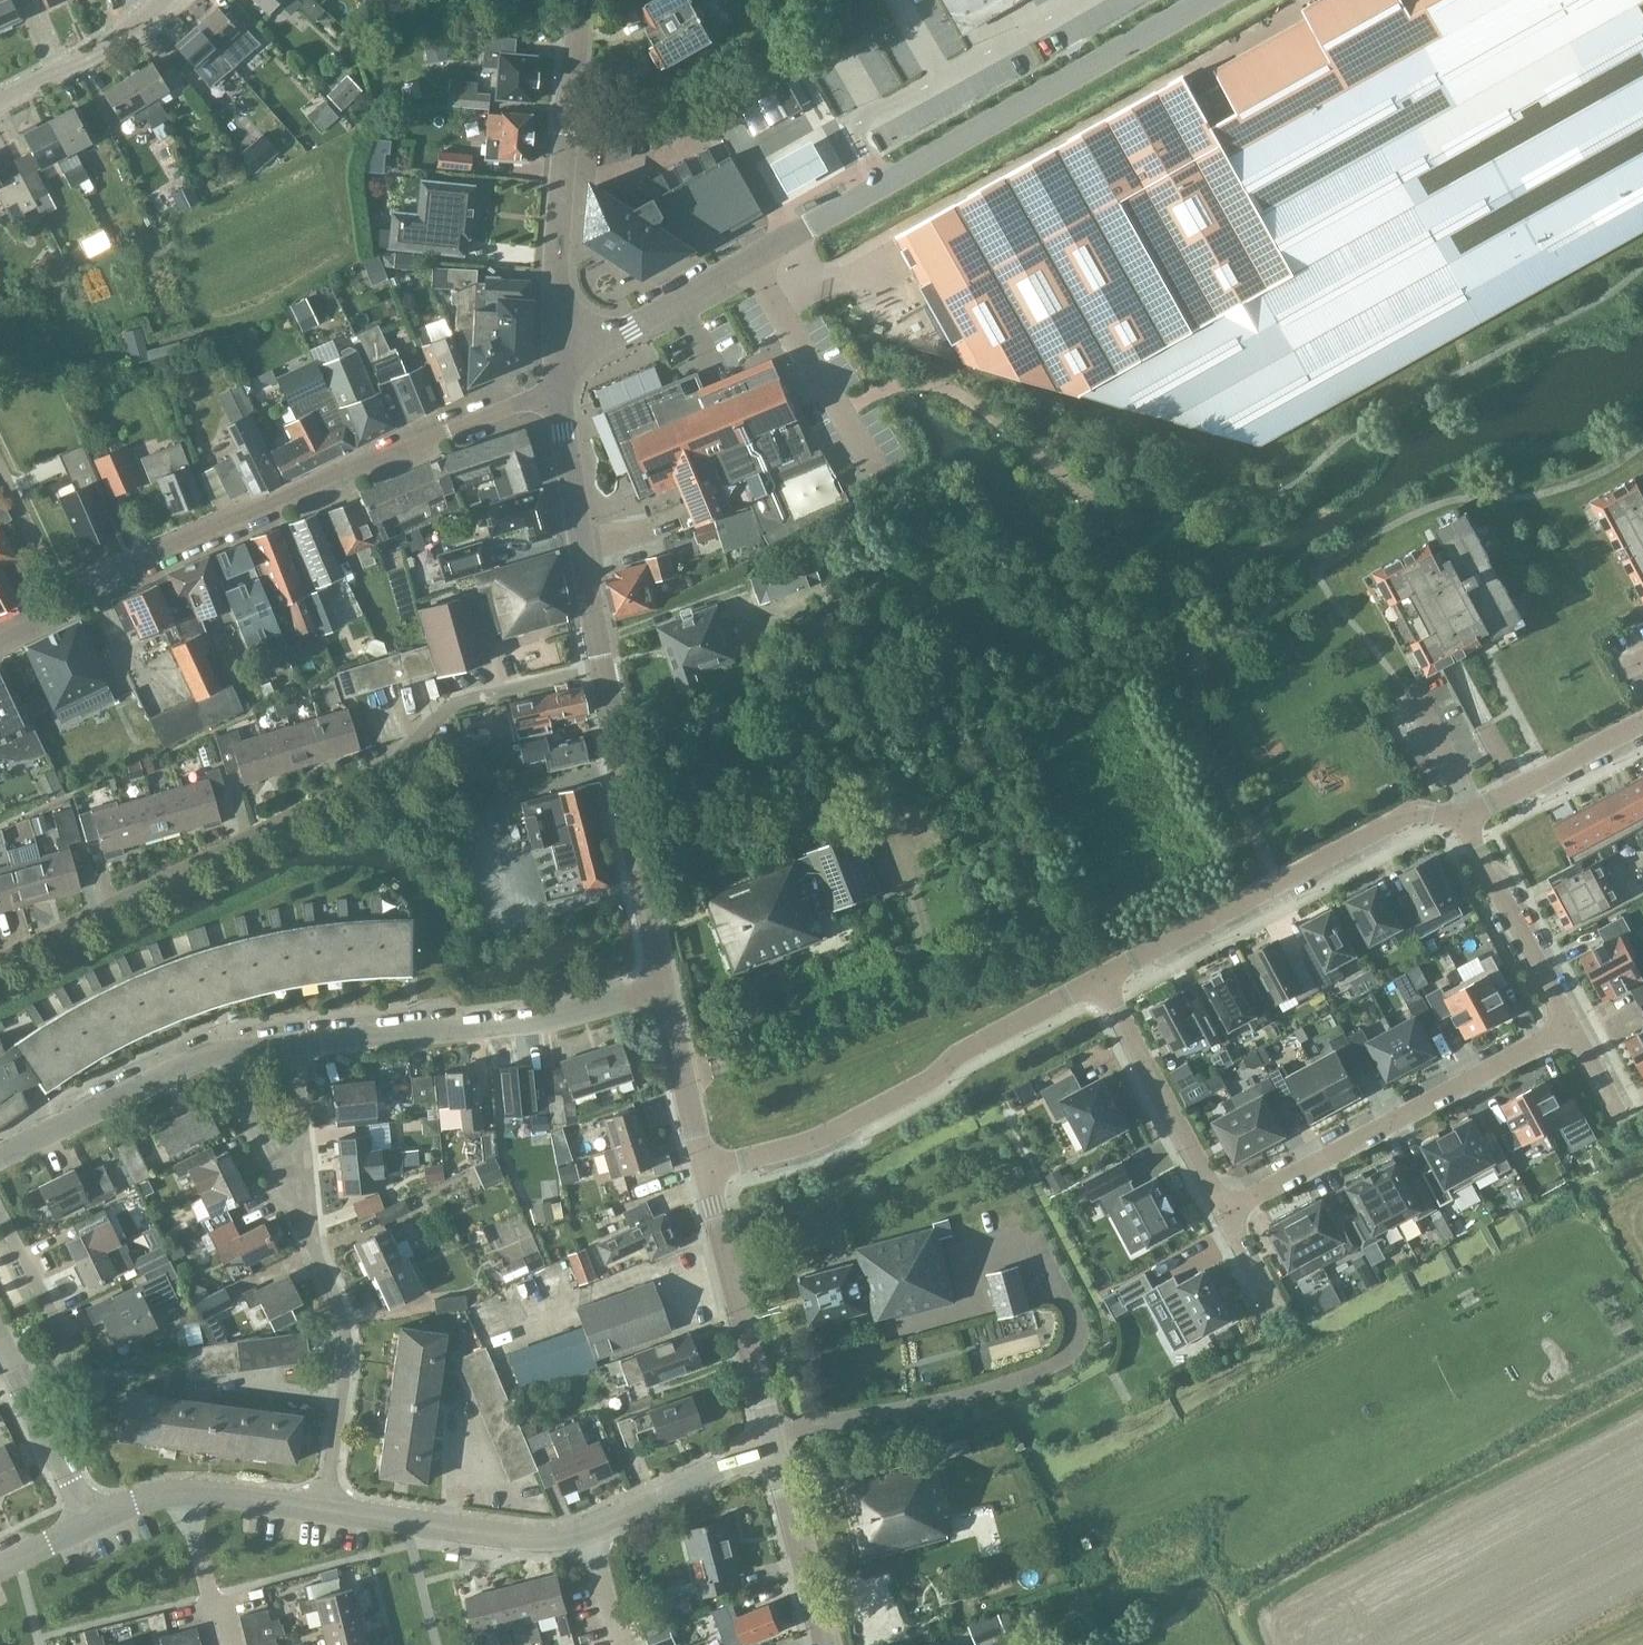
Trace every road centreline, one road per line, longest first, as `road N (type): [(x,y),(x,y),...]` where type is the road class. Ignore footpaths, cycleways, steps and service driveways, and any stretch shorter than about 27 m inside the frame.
road 1 (tertiary): [(561,358),(1205,0)]
road 2 (residential): [(605,670),(455,705),(383,768),(0,963)]
road 3 (residential): [(562,387),(170,542),(0,639)]
road 4 (residential): [(1102,979),(958,1057),(896,1104),(768,1157),(706,1170)]
road 5 (residential): [(1467,818),(1415,816),(1102,979)]
road 6 (residential): [(1573,1029),(1228,1213)]
road 7 (residential): [(664,988),(543,1020),(298,1040)]
road 8 (tertiary): [(561,358),(556,248),(581,0)]
road 9 (tertiary): [(664,988),(605,670)]
road 10 (residential): [(318,1511),(347,1363),(345,1315),(304,1226)]
road 11 (tertiary): [(605,670),(562,387)]
road 12 (tertiary): [(774,1443),(706,1170)]
road 13 (residential): [(1228,1213),(1102,979)]
road 14 (residential): [(221,1053),(0,1155)]
road 15 (residential): [(1467,818),(1573,1029)]
road 16 (residential): [(23,1384),(61,1362),(66,1345),(0,1214)]
road 17 (tertiary): [(826,1644),(774,1443)]
road 18 (tertiary): [(589,1534),(774,1443)]
road 19 (residential): [(1642,724),(1467,818)]
road 20 (residential): [(221,1053),(304,1226)]
road 21 (tertiary): [(706,1170),(664,988)]
road 22 (residential): [(304,1226),(298,1040)]
road 23 (residential): [(0,95),(158,0)]
road 24 (residential): [(222,1644),(183,1491)]
road 25 (tertiary): [(318,1511),(473,1533)]
road 26 (residential): [(93,1521),(23,1384)]
road 27 (tertiary): [(183,1491),(318,1511)]

